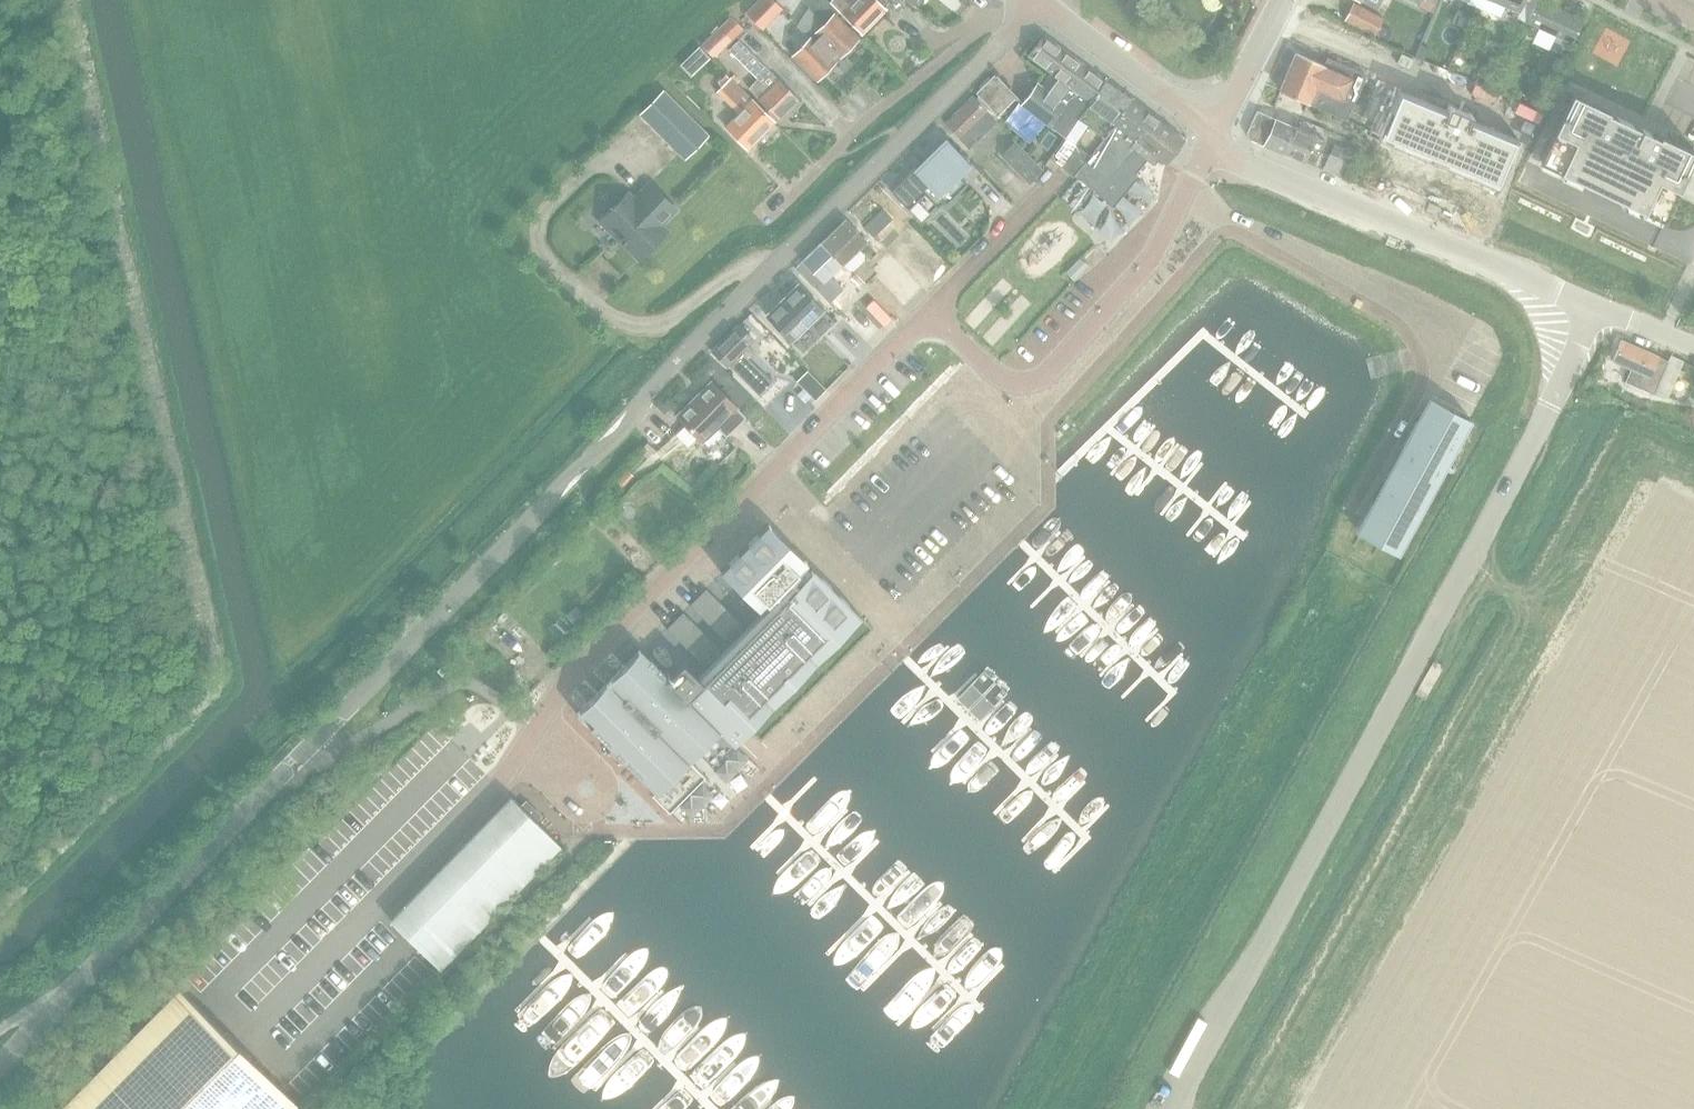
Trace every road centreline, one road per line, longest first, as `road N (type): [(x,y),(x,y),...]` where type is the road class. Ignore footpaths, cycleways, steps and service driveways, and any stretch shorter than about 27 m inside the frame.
road 1 (unclassified): [(1173,1108),(1554,404),(1593,306)]
road 2 (unclassified): [(0,1061),(565,478)]
road 3 (residential): [(565,478),(620,433),(668,368),(989,46),(1046,4)]
road 4 (residential): [(929,311),(573,674),(501,782)]
road 5 (residential): [(1187,195),(1407,313),(1424,336),(1433,377),(1354,507)]
road 6 (residential): [(1593,306),(1214,149)]
road 7 (residential): [(1187,195),(1157,249),(1035,382),(999,378),(929,311)]
road 8 (residential): [(765,219),(879,106),(989,22),(1046,4)]
road 9 (residential): [(1214,130),(1046,4)]
road 10 (residential): [(929,311),(1063,172)]
road 11 (residential): [(1214,130),(1286,0)]

